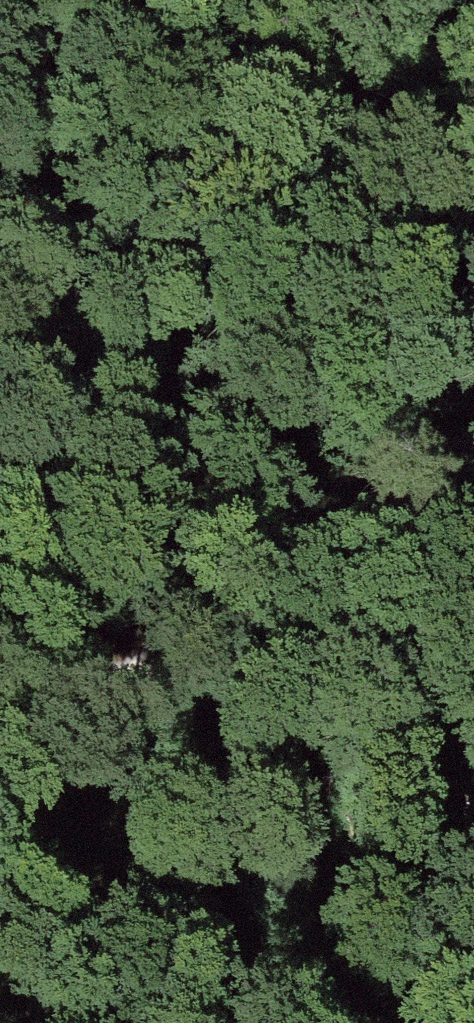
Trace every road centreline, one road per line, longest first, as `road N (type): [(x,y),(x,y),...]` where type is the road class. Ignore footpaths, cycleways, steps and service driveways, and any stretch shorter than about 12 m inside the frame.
road 1 (track): [(94,706),(344,513),(473,428)]
road 2 (track): [(0,779),(94,706),(0,732)]

